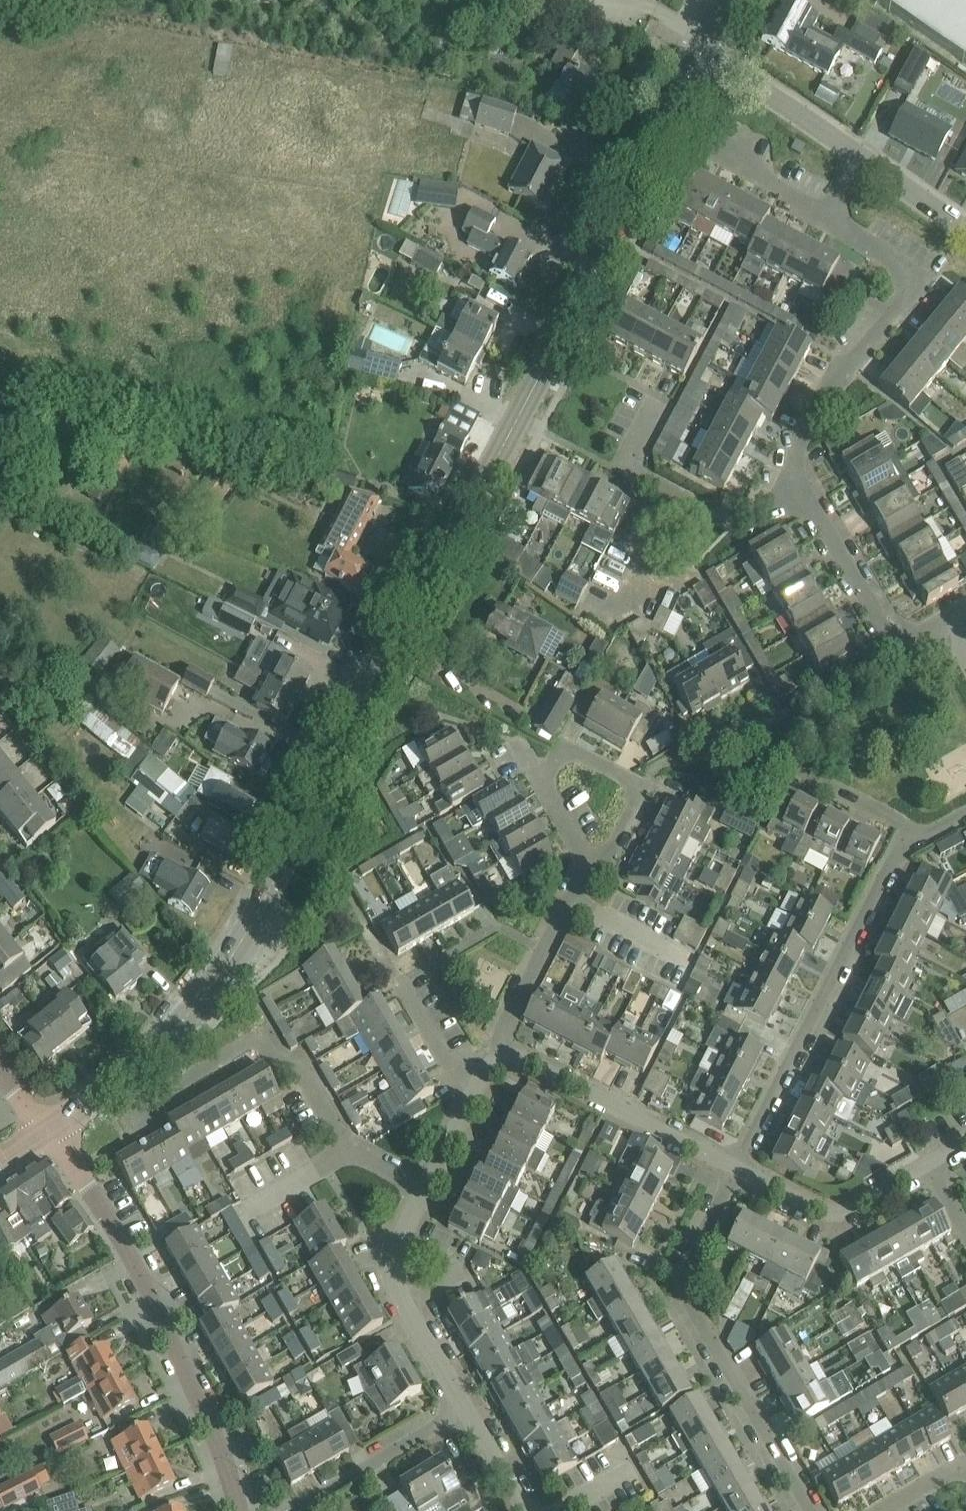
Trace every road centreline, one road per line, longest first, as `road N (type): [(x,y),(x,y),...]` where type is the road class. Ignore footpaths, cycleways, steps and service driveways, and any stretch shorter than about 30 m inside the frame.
road 1 (tertiary): [(49,1124),(113,1079),(174,1022),(257,924),(293,866),(702,50)]
road 2 (residential): [(242,1510),(204,1382),(168,1302),(49,1124)]
road 3 (residential): [(803,1510),(689,1298),(689,1270),(736,1168)]
road 4 (residential): [(736,1168),(900,847),(914,839)]
road 5 (residential): [(140,1115),(246,1048),(271,1044),(344,1150),(428,1187)]
road 6 (residential): [(795,469),(846,365),(905,297),(909,277),(900,262),(824,215)]
road 7 (residential): [(508,1054),(736,1168)]
road 8 (residential): [(466,1411),(389,1271),(428,1187)]
road 9 (residential): [(950,617),(910,639),(891,621),(795,469)]
road 10 (residential): [(589,871),(657,782),(638,760),(550,778)]
road 11 (residential): [(736,1168),(832,1213),(858,1209),(932,1165)]
road 12 (residential): [(508,1054),(508,1034),(589,871)]
road 13 (residential): [(299,1504),(466,1411)]
road 14 (residential): [(855,153),(702,50)]
road 15 (residential): [(677,492),(740,524),(771,507),(795,469)]
road 16 (residential): [(470,1111),(400,983)]
road 17 (residential): [(824,215),(702,142)]
road 18 (residential): [(606,614),(677,492)]
road 19 (residential): [(662,395),(629,467),(677,492)]
road 20 (residential): [(965,228),(855,153)]
road 21 (residential): [(914,839),(798,784)]

